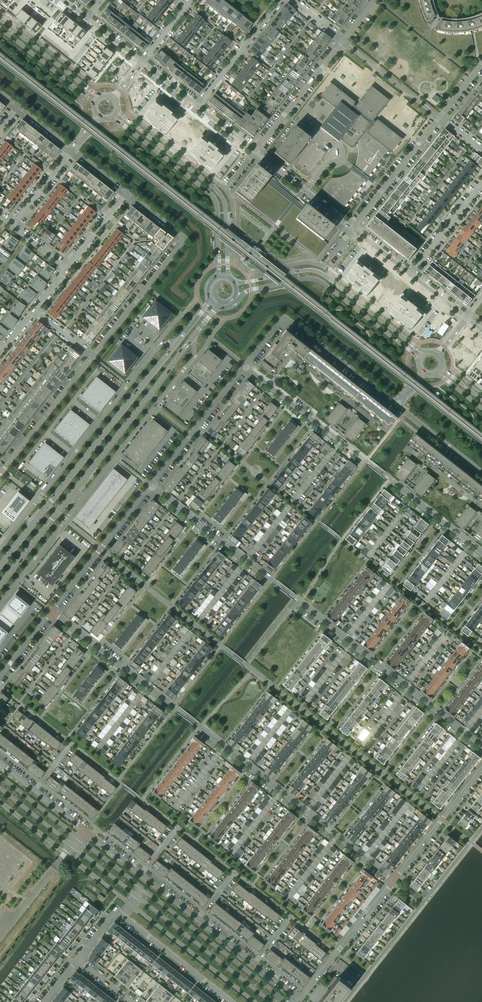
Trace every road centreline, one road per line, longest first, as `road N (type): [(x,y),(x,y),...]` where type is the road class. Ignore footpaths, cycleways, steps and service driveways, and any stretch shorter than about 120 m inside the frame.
road 1 (residential): [(151,487),(481,746)]
road 2 (unclassified): [(0,604),(191,361),(193,338)]
road 3 (secondary): [(0,585),(193,338)]
road 4 (residential): [(481,553),(246,367)]
road 5 (secondary): [(181,339),(0,566)]
road 6 (unclassified): [(181,339),(156,352),(0,548)]
road 7 (residential): [(300,999),(86,830)]
road 8 (residential): [(393,880),(198,724)]
road 9 (residential): [(94,357),(185,240),(127,192)]
road 10 (tertiary): [(426,352),(320,272),(234,282)]
road 11 (secondary): [(229,278),(222,196),(117,112)]
road 12 (tertiary): [(236,299),(318,280),(419,360)]
road 13 (secondary): [(113,117),(215,199),(217,277)]
road 14 (unclassified): [(287,1001),(143,888)]
road 15 (unclassified): [(137,896),(271,1001)]
road 16 (residential): [(179,709),(52,612)]
road 17 (residential): [(52,612),(151,487)]
road 18 (residential): [(151,487),(246,367)]
road 19 (residential): [(300,999),(393,880)]
road 20 (residential): [(0,474),(94,357)]
road 21 (residential): [(393,880),(481,768)]
road 22 (residential): [(353,229),(441,118)]
road 23 (residential): [(257,152),(343,41)]
road 24 (residential): [(397,405),(286,319)]
road 25 (residential): [(230,1001),(122,915)]
road 26 (residential): [(197,106),(281,0)]
road 27 (secondary): [(99,97),(0,19)]
road 28 (residential): [(353,229),(257,152)]
road 29 (secondary): [(0,28),(95,102)]

